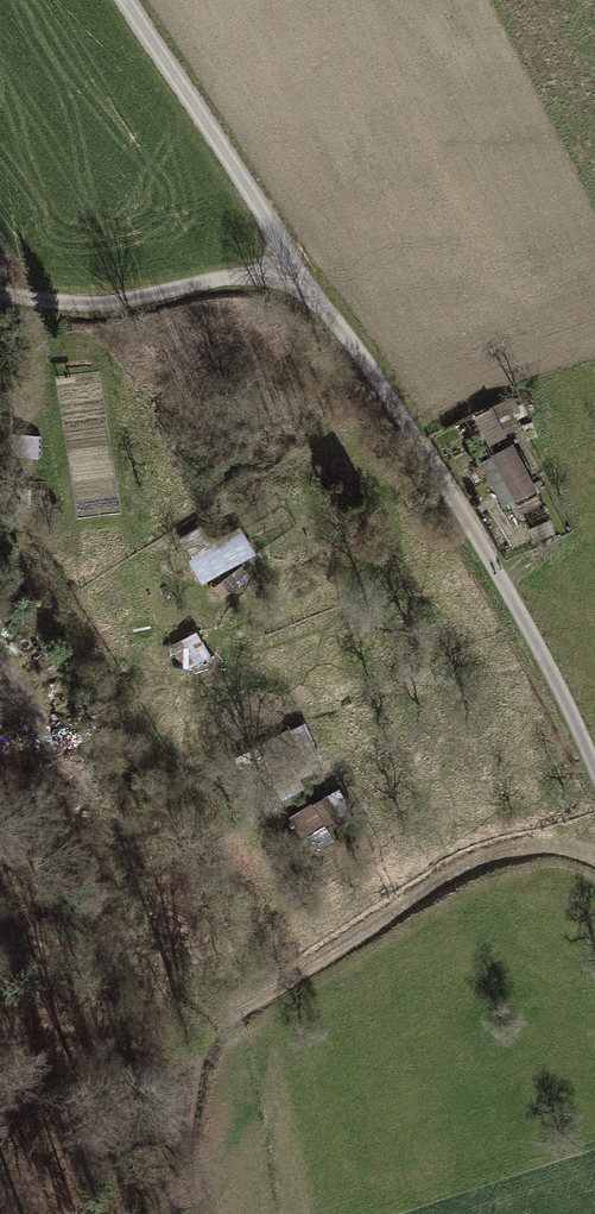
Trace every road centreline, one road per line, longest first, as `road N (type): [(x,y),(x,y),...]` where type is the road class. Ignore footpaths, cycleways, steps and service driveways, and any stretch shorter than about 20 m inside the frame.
road 1 (track): [(124,0),(305,282),(243,274),(96,306),(0,292)]
road 2 (track): [(594,853),(557,843),(484,855),(203,1033),(171,1213)]
road 3 (residential): [(305,282),(418,437),(501,579),(594,769)]

